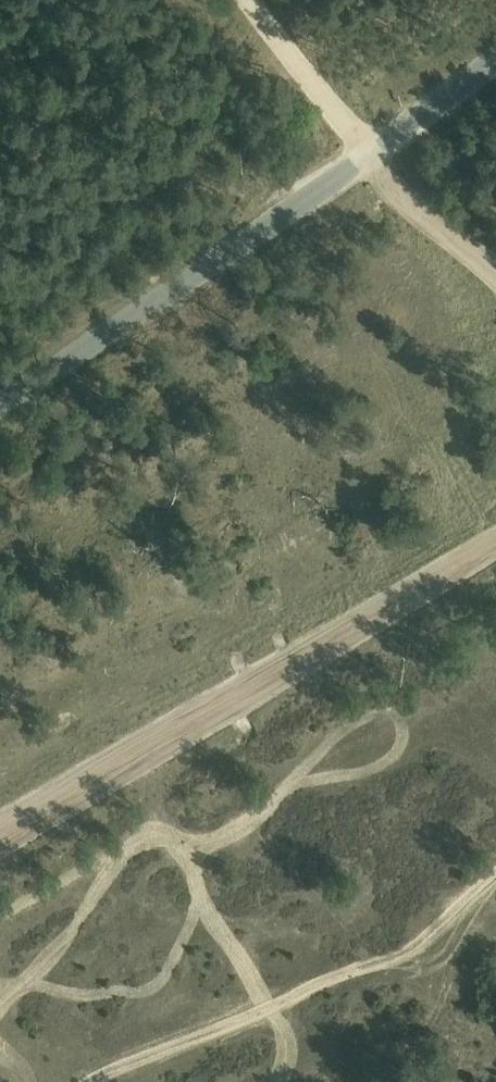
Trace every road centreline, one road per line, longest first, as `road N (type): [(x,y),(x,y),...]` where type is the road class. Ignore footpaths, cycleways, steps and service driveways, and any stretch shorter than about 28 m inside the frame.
road 1 (track): [(495,543),(0,832)]
road 2 (track): [(495,280),(374,153),(257,0)]

